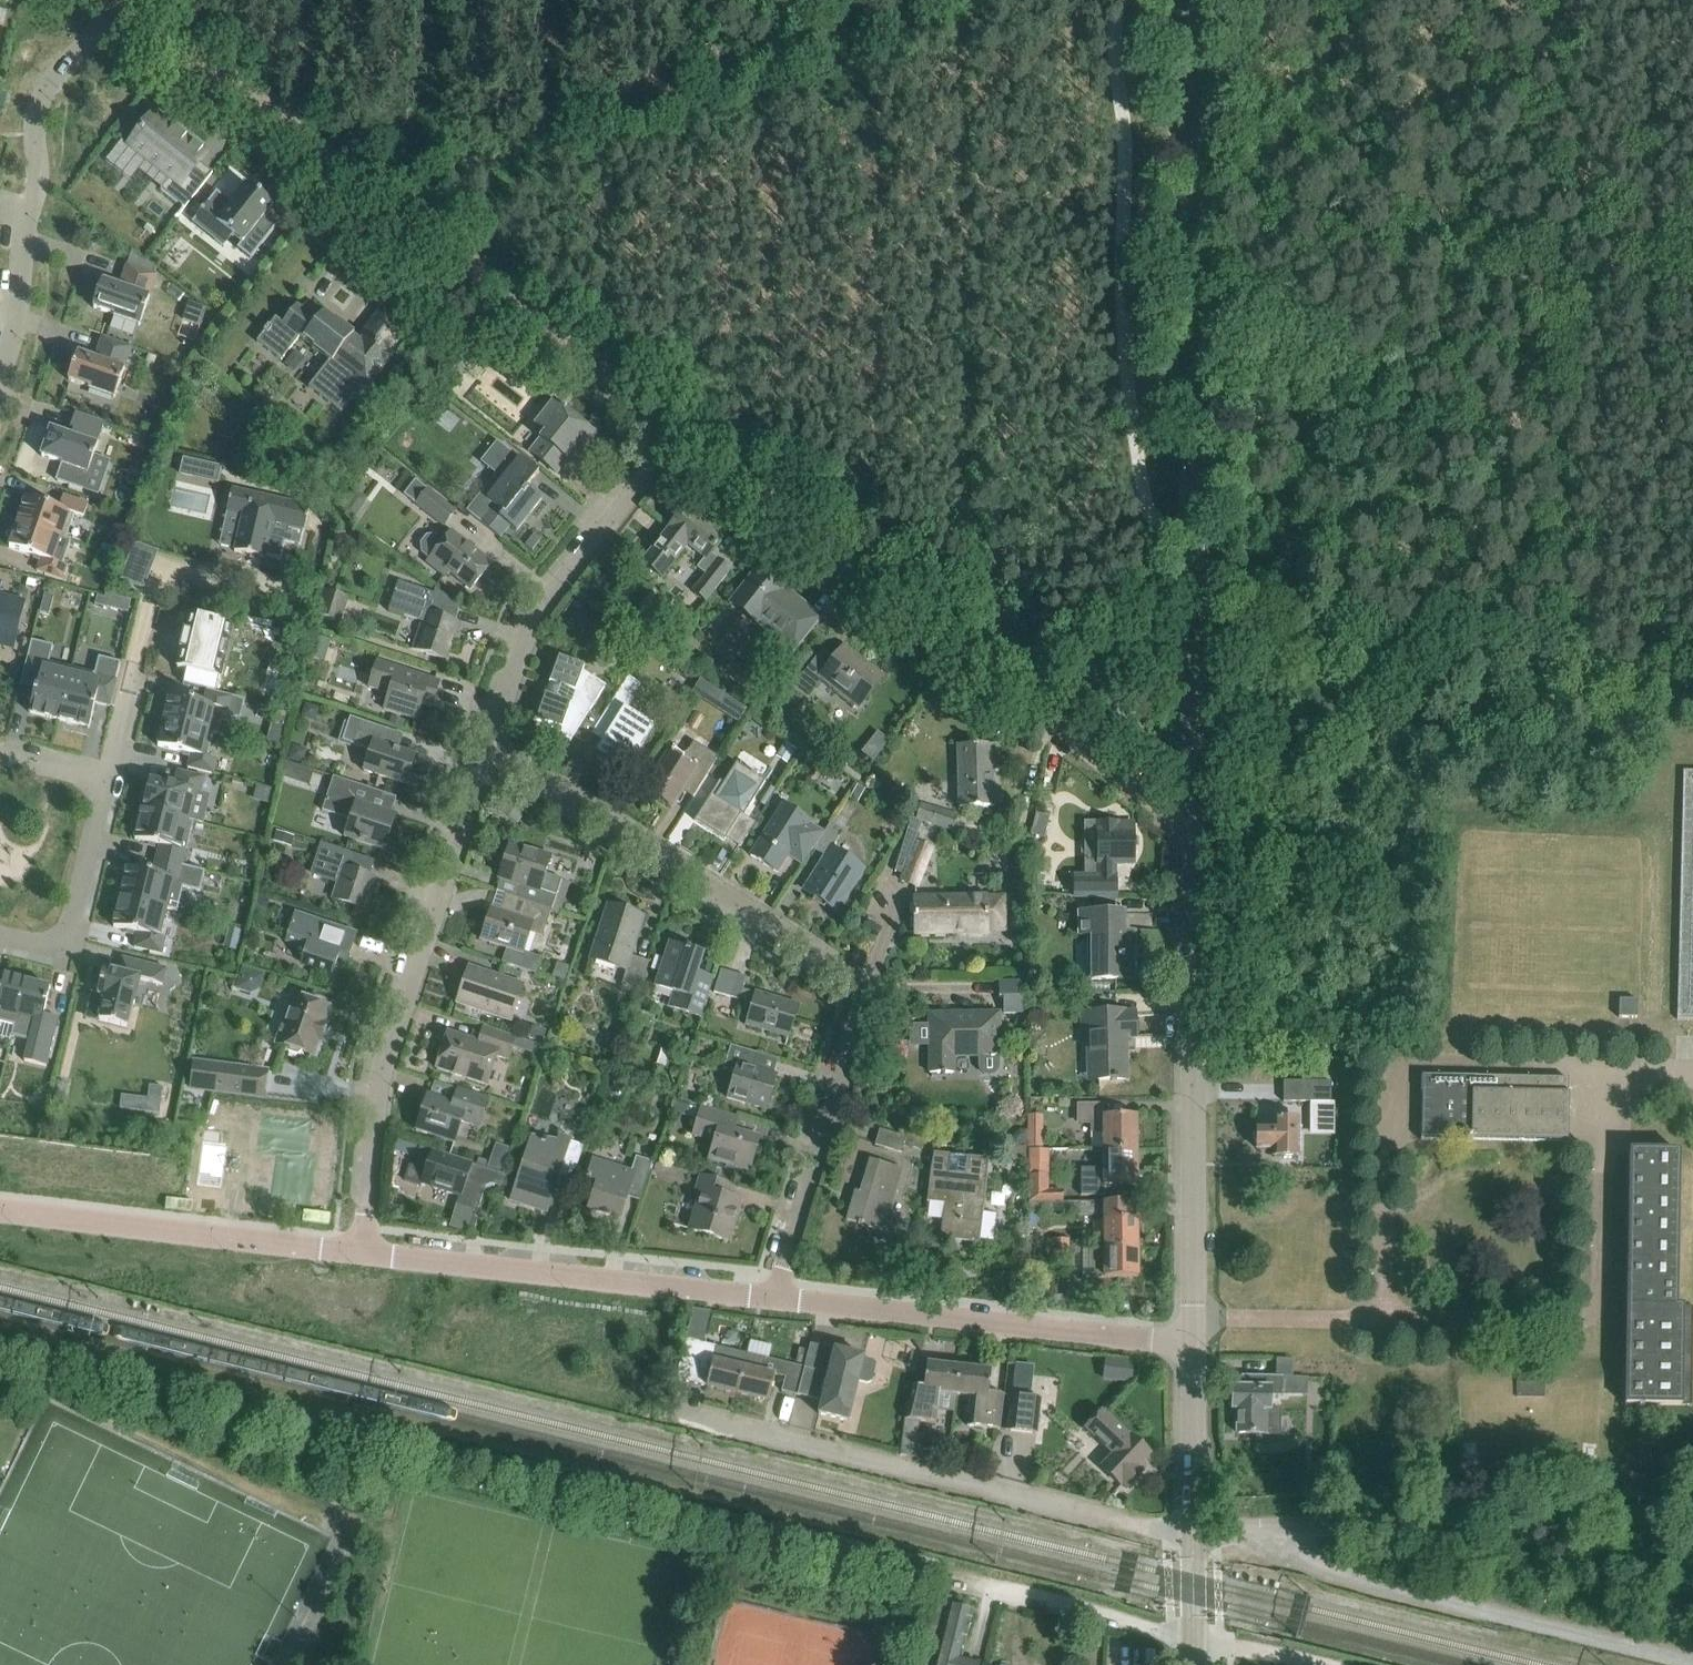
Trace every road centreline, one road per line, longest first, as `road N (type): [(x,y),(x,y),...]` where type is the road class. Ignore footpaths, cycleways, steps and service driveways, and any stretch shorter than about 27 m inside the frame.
road 1 (tertiary): [(1192,811),(1194,0)]
road 2 (residential): [(777,1299),(860,1006),(842,971),(482,749)]
road 3 (unclassified): [(674,430),(422,220),(106,15)]
road 4 (track): [(997,678),(973,59),(939,0)]
road 5 (unclassified): [(1192,811),(1150,797),(674,430)]
road 6 (track): [(1191,1536),(677,1409)]
road 7 (residential): [(364,1250),(392,1057),(482,749)]
road 8 (tertiary): [(1192,1320),(1192,811)]
road 9 (residential): [(1387,1323),(1391,1069),(1607,1071)]
road 10 (residential): [(1607,1071),(1595,1311),(1578,1324),(1387,1323)]
road 11 (residential): [(1271,1532),(1314,1569),(1692,1664)]
road 12 (unclassified): [(1271,1532),(1692,1513)]
road 13 (residential): [(1192,1340),(777,1299)]
road 14 (residential): [(777,1299),(364,1250)]
road 15 (residential): [(0,376),(40,171),(43,95),(106,15)]
road 16 (residential): [(482,749),(547,590),(674,430)]
road 17 (residential): [(364,1250),(0,1209)]
road 18 (residential): [(1192,1640),(953,1581)]
road 19 (residential): [(0,937),(42,948),(62,945),(71,933),(108,780)]
road 20 (tertiary): [(1191,1536),(1192,1340)]
road 21 (residential): [(1387,1323),(1192,1320)]

